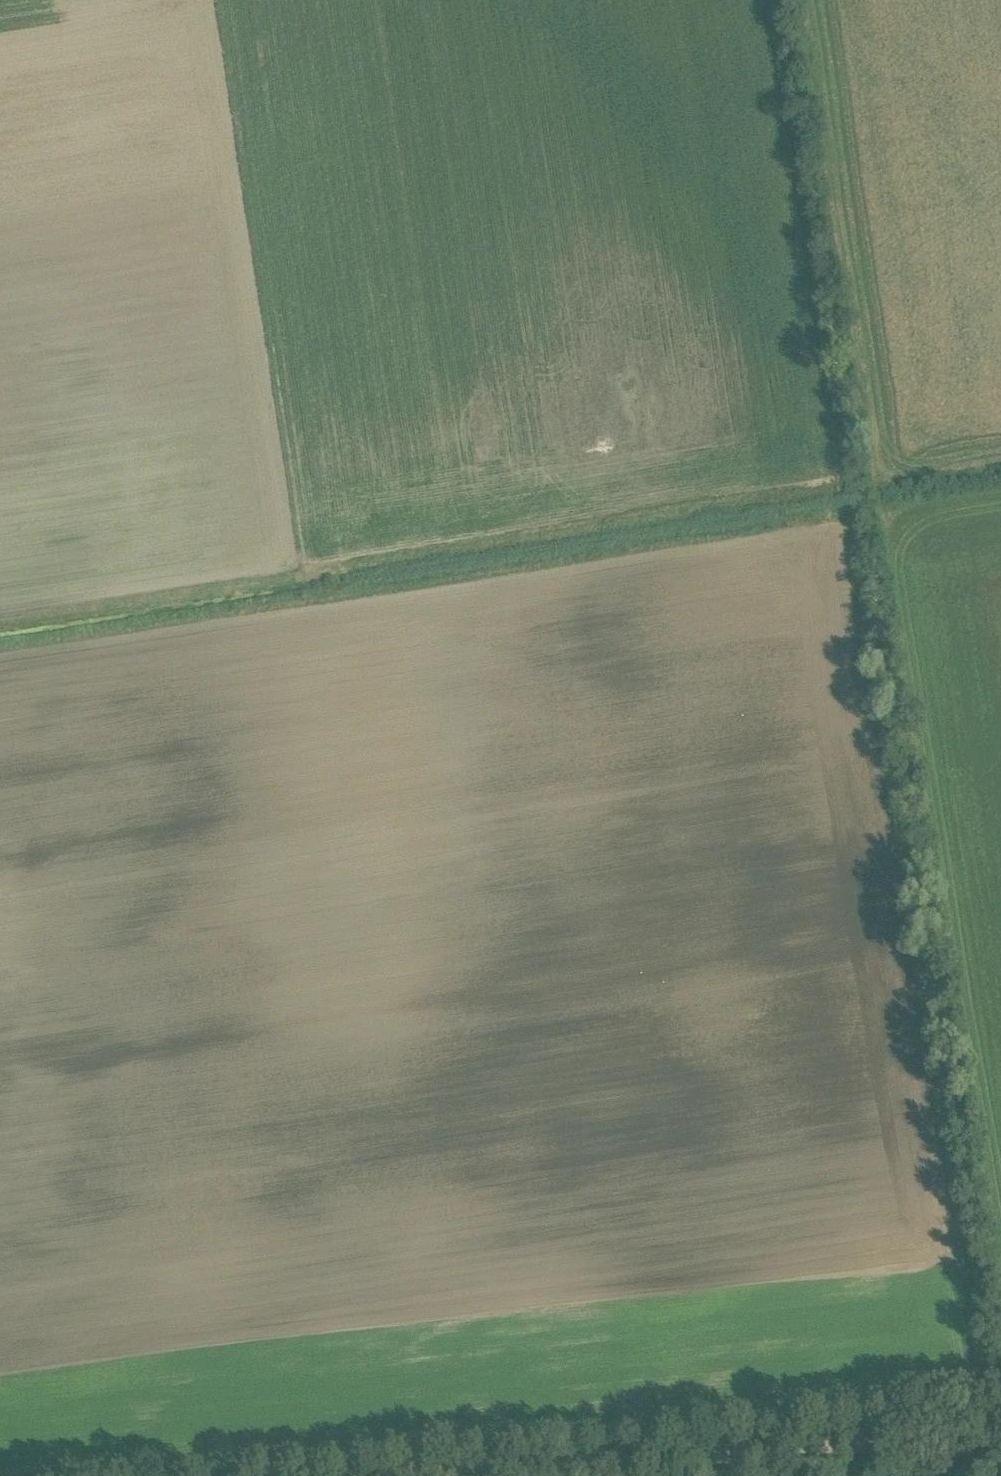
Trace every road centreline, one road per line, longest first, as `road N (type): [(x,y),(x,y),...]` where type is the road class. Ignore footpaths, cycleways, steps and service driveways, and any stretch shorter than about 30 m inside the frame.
road 1 (unclassified): [(532,1475),(951,1435)]

